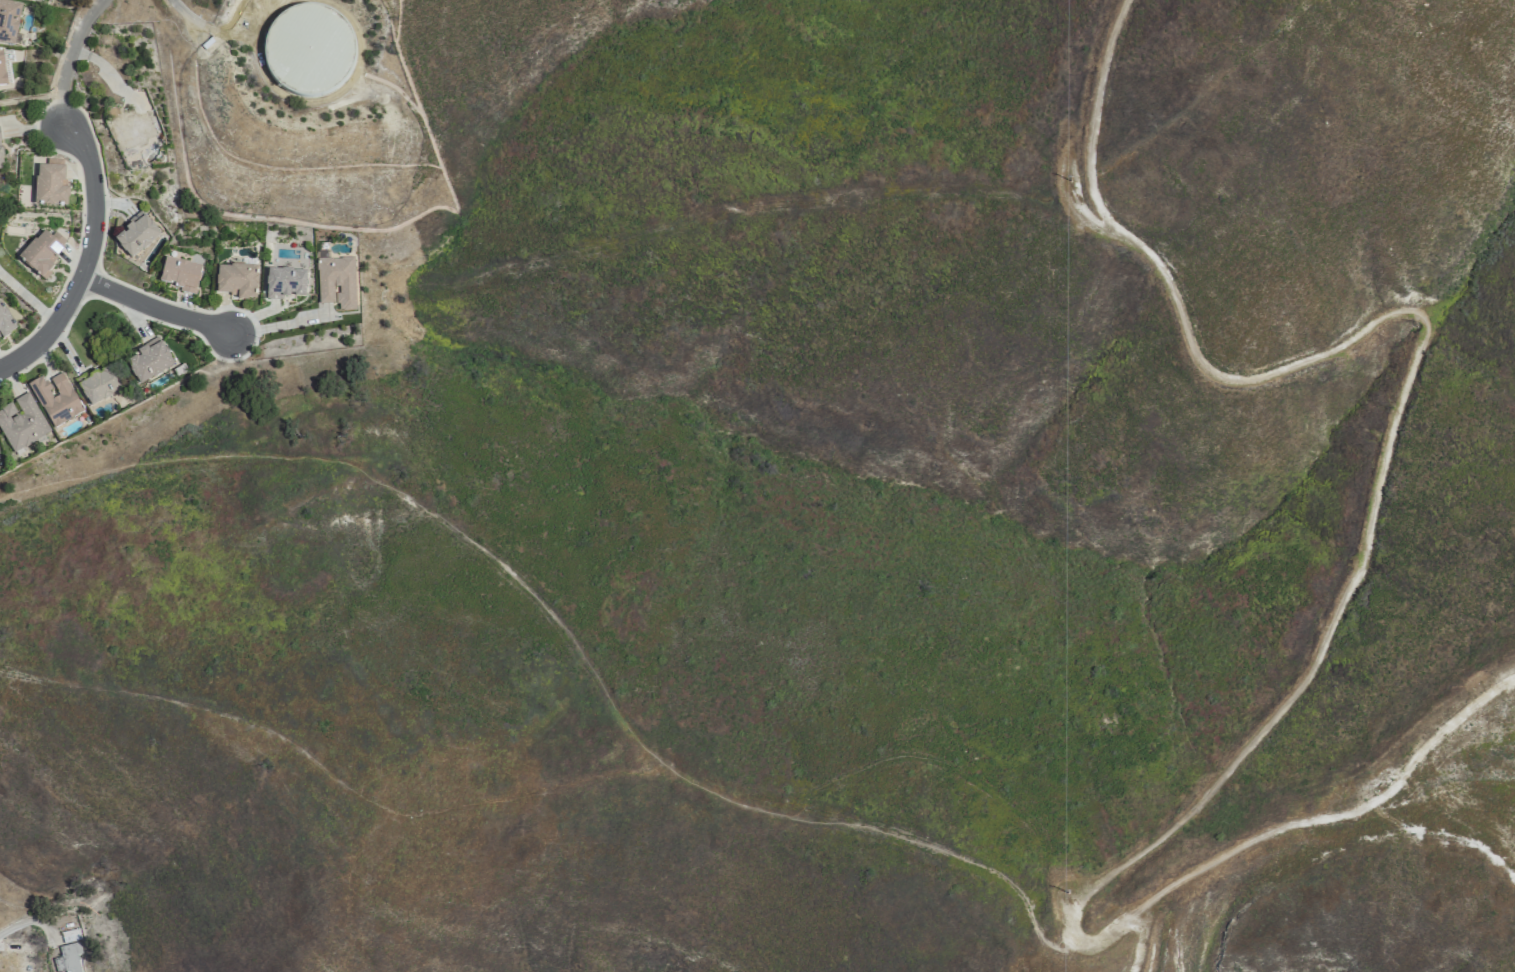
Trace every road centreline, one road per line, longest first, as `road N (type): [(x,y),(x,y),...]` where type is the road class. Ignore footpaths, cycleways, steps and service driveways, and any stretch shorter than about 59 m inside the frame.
road 1 (track): [(1514,675),(1419,747),(1381,795),(1280,829),(1200,869),(1097,941),(1074,940),(1075,906),(1176,827),(1311,672),(1362,559),(1397,404),(1426,329),(1419,315),(1396,313),(1334,355),(1239,384),(1201,367),(1157,264),(1102,214),(1087,173),(1098,85),(1126,0)]
road 2 (residential): [(82,279),(96,226),(95,181),(82,145),(63,126)]
road 3 (residential): [(82,279),(227,337)]
road 4 (residential): [(0,369),(49,334),(82,279)]

